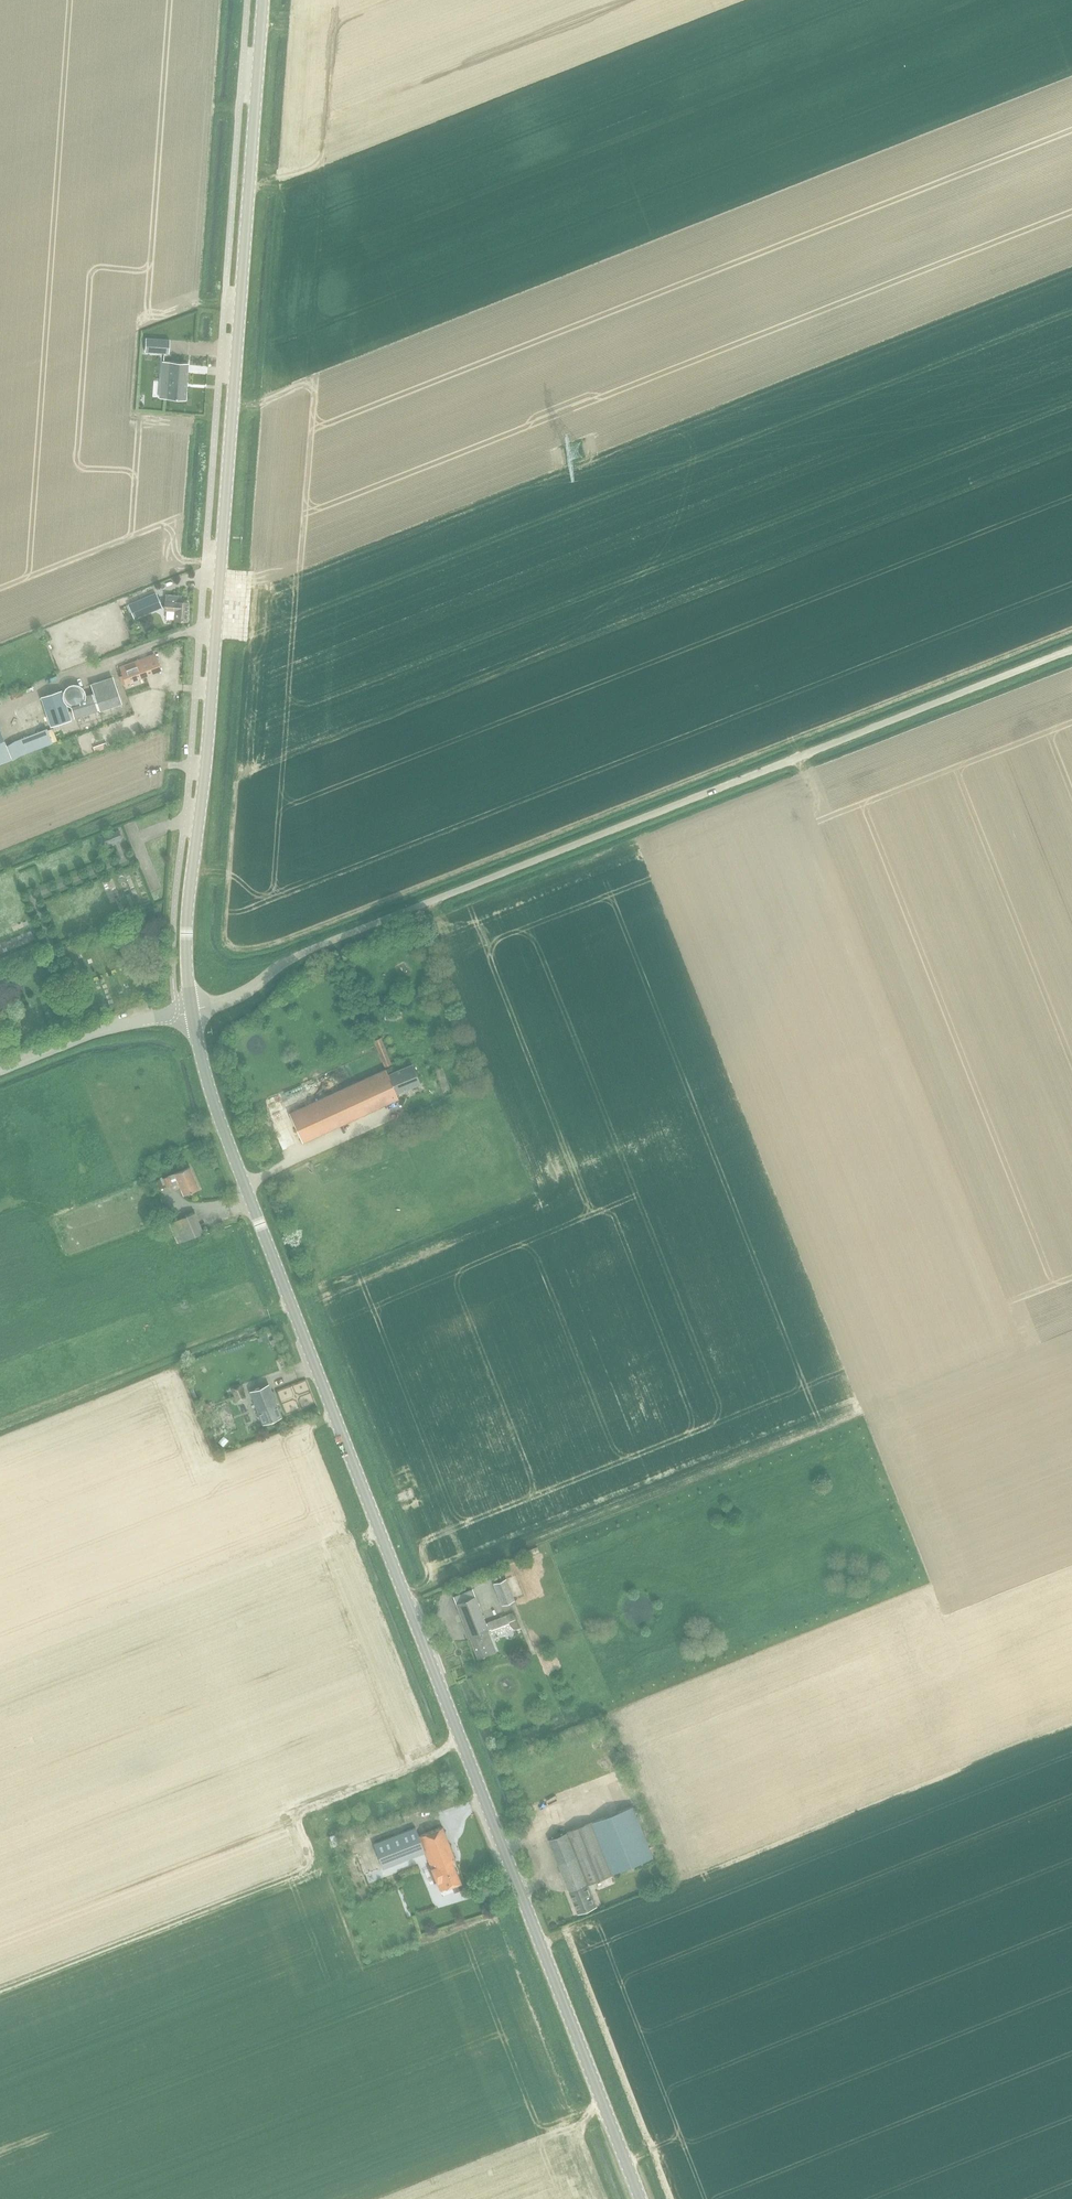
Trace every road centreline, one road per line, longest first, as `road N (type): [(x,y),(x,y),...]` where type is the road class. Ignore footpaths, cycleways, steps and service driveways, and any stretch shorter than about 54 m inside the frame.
road 1 (tertiary): [(638,2198),(260,1228),(204,1078),(191,1012)]
road 2 (tertiary): [(191,1012),(188,893),(209,715),(262,0)]
road 3 (unclassified): [(191,1012),(244,993),(301,954),(1071,650)]
road 4 (unclassified): [(0,1070),(99,1031),(191,1012)]

